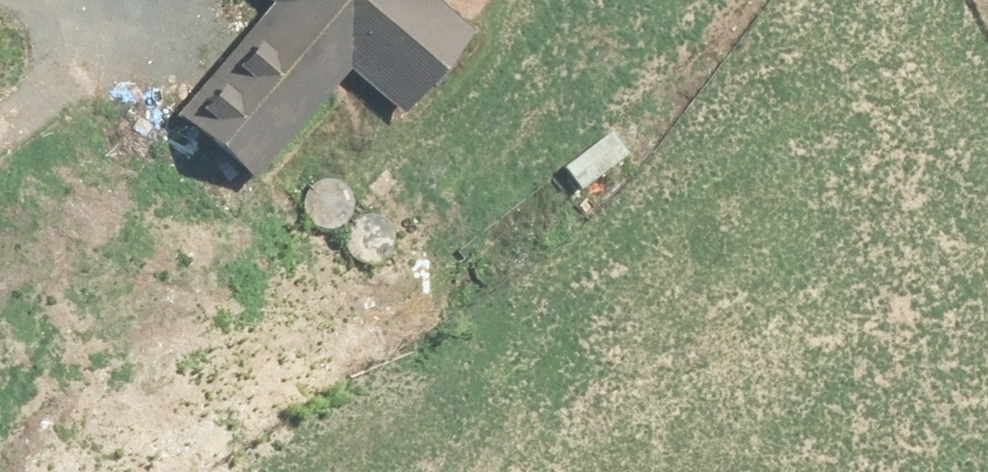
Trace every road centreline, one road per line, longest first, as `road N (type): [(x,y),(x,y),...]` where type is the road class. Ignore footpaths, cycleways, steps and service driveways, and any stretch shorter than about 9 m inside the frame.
road 1 (residential): [(490,247),(0,413)]
road 2 (residential): [(963,88),(490,247)]
road 3 (residential): [(402,0),(490,247)]

